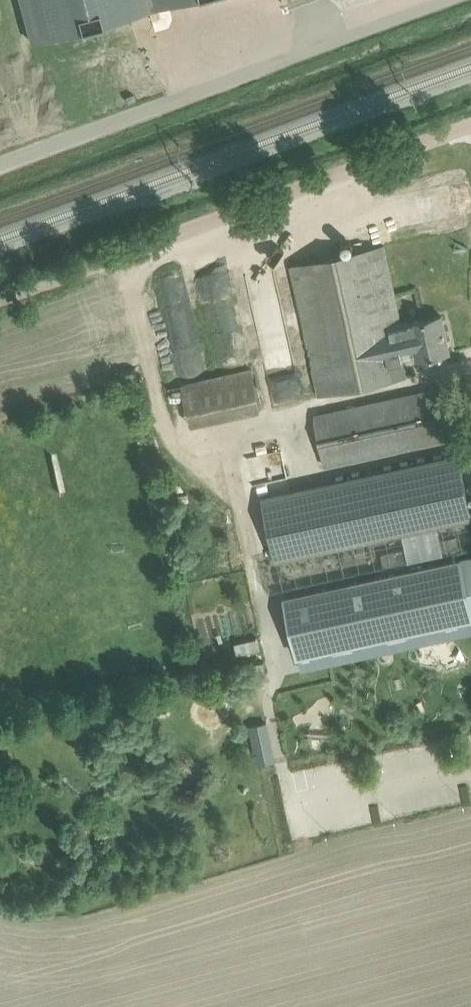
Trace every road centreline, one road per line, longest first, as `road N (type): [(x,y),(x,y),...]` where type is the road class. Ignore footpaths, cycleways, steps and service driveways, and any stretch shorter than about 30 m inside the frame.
road 1 (unclassified): [(0,170),(443,0)]

